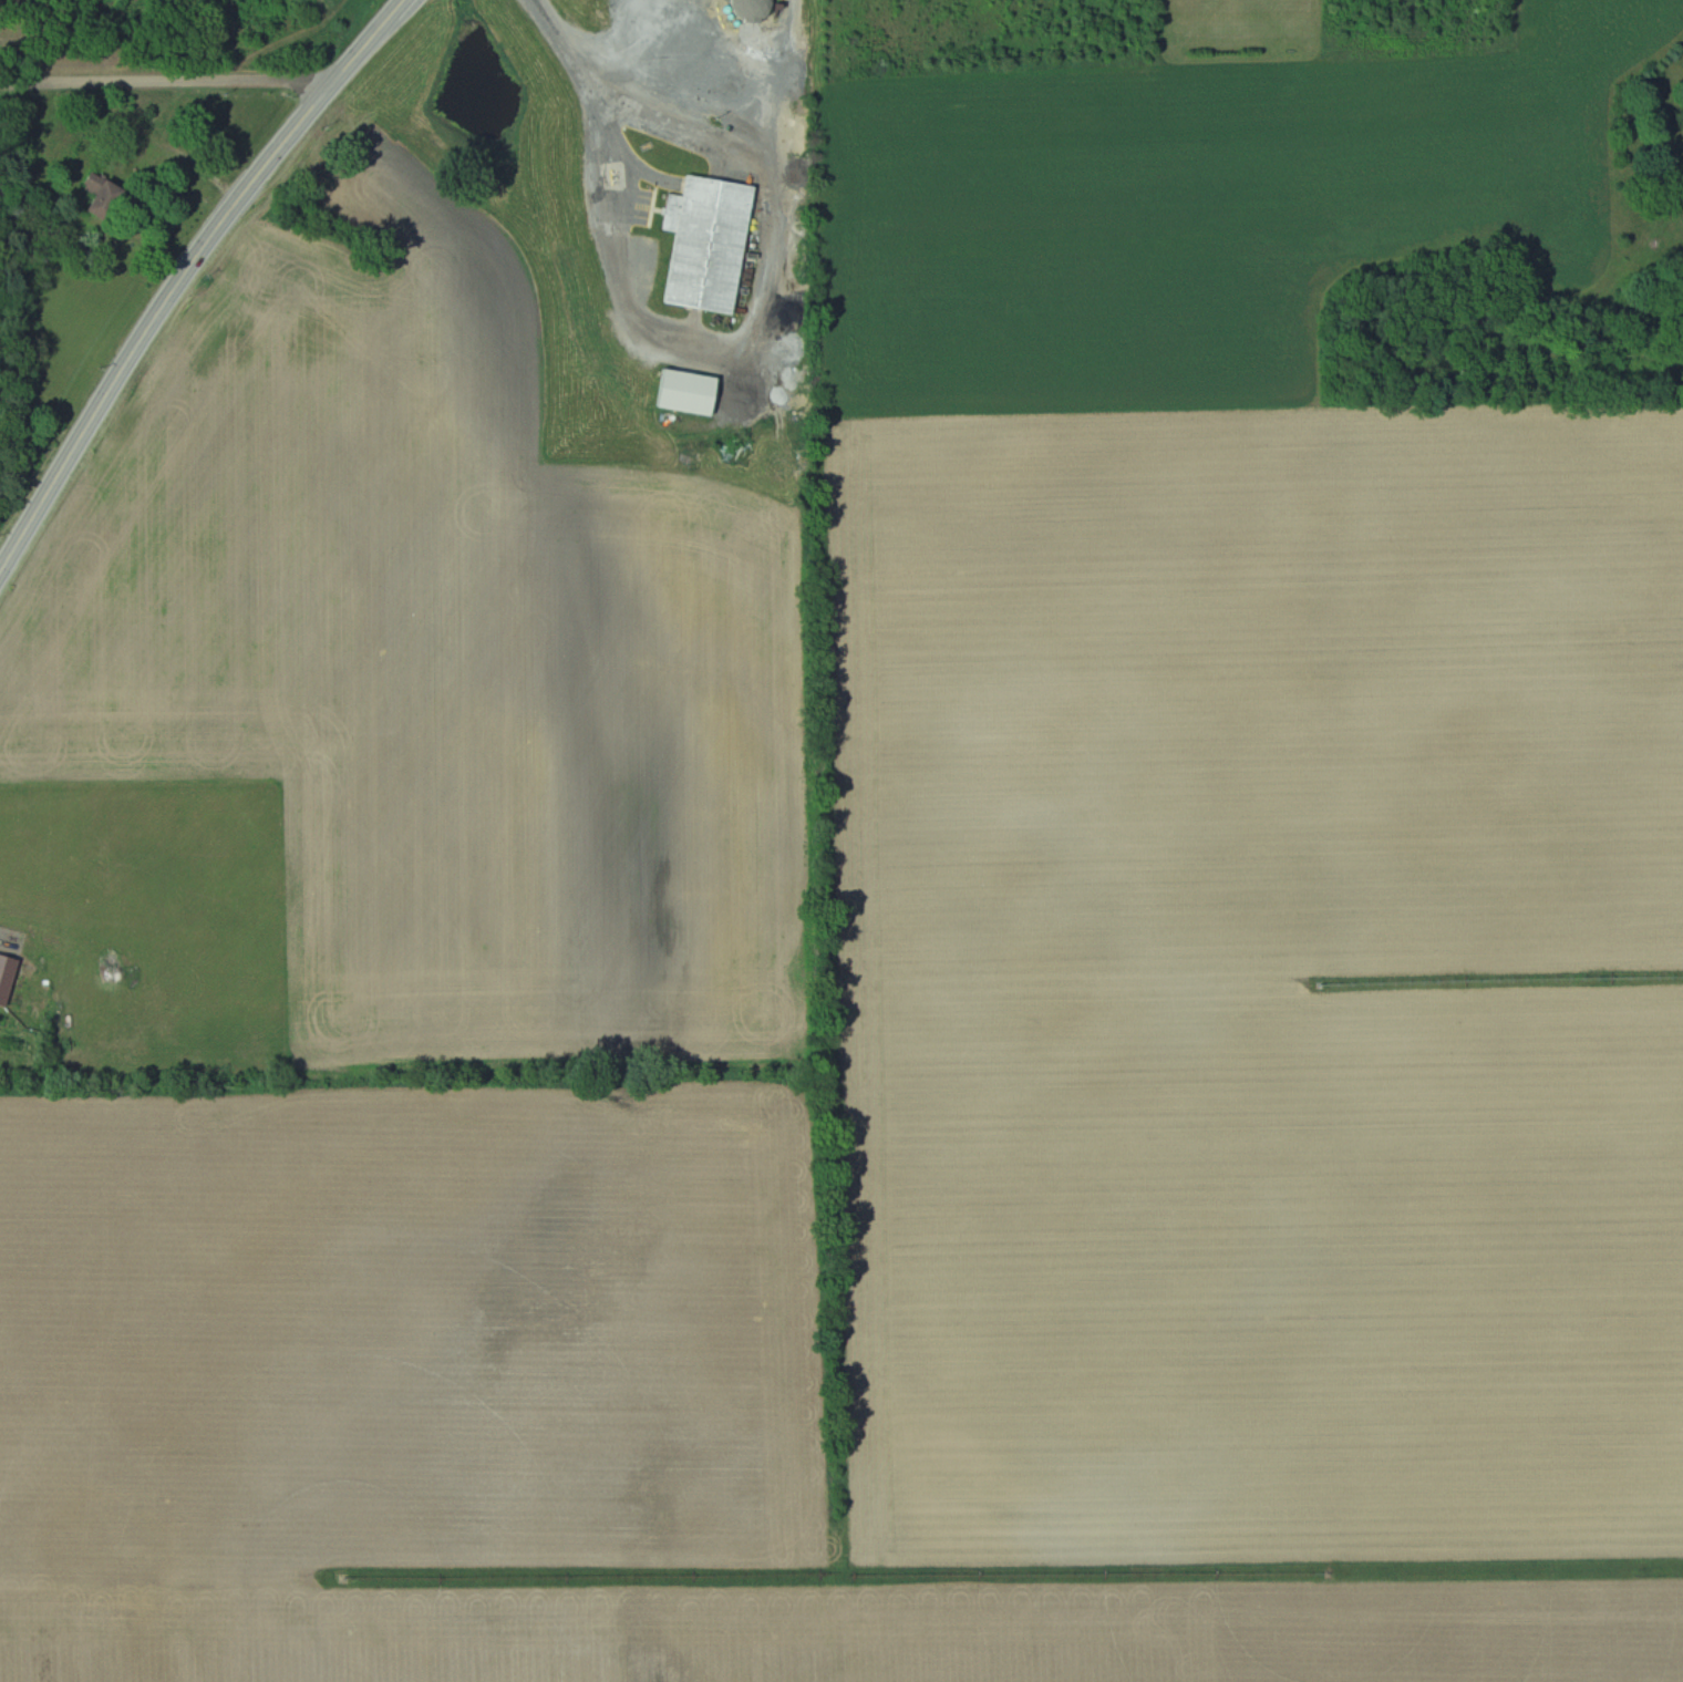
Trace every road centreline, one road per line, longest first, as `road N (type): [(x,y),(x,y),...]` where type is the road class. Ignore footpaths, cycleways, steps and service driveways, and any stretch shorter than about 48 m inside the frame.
road 1 (primary): [(406,0),(200,252),(0,576)]
road 2 (residential): [(0,83),(338,80)]

